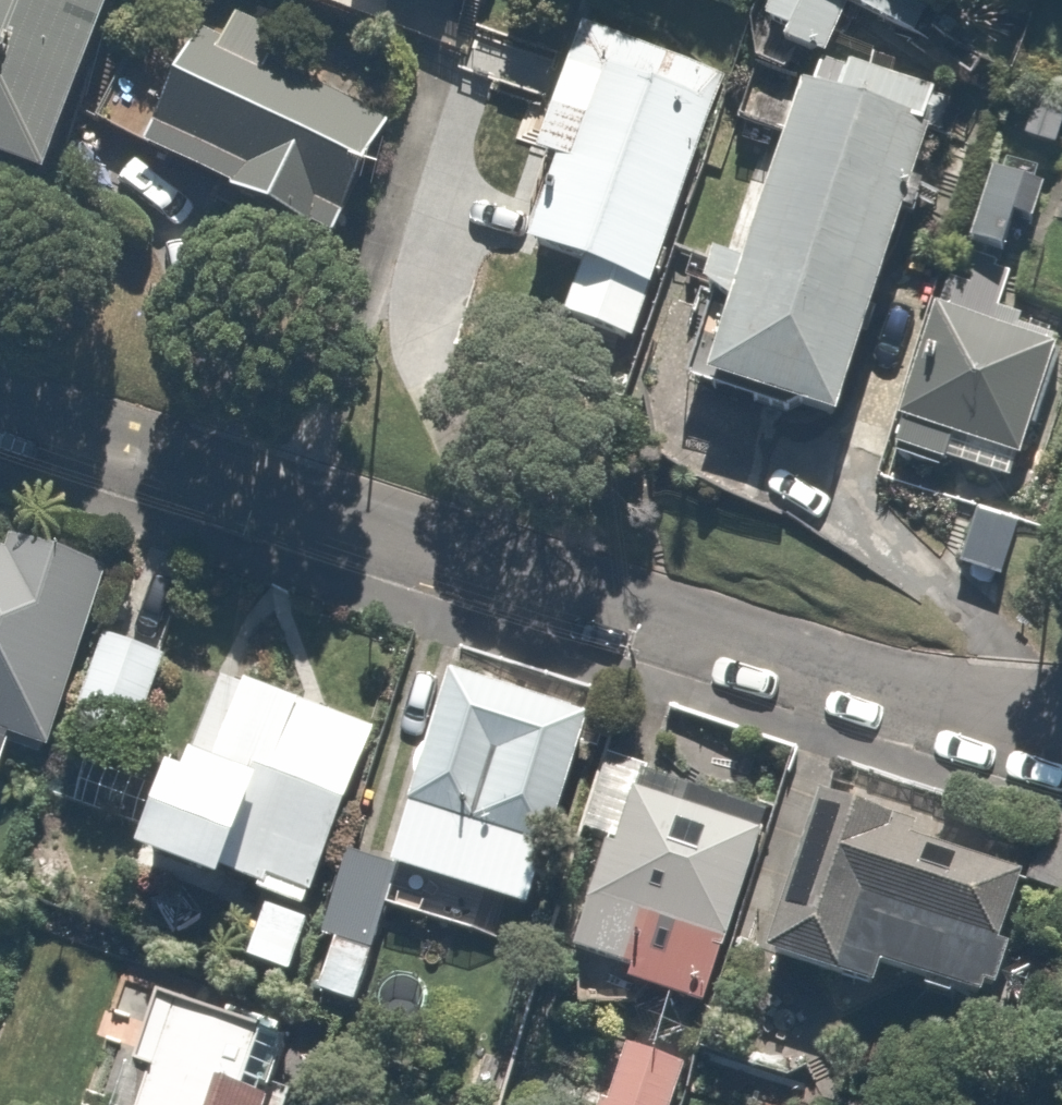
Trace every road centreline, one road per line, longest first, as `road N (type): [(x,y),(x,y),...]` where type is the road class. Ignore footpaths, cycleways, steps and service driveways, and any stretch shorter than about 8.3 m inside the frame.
road 1 (residential): [(0,439),(1061,786)]

